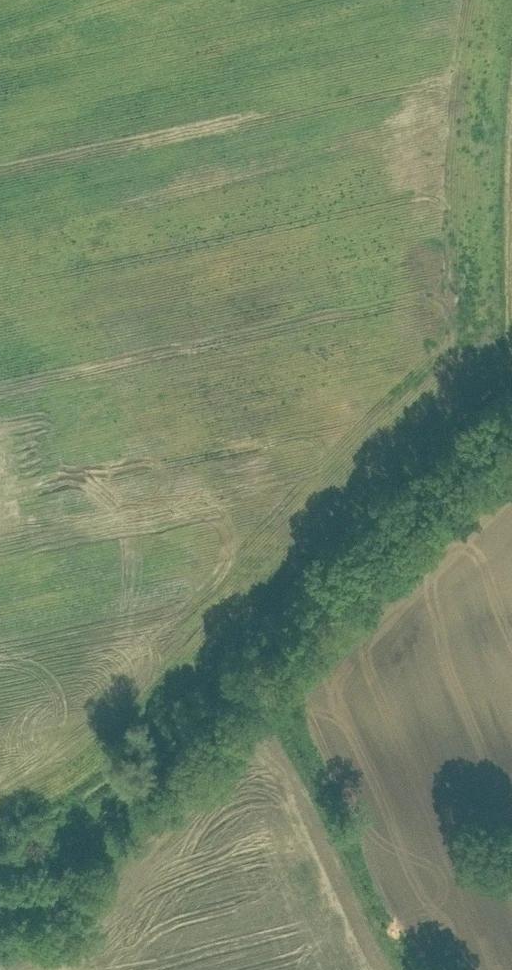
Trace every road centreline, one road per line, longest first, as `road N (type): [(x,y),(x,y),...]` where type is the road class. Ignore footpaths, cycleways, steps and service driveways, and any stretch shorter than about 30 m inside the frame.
road 1 (track): [(511,416),(101,820),(52,916),(0,952)]

